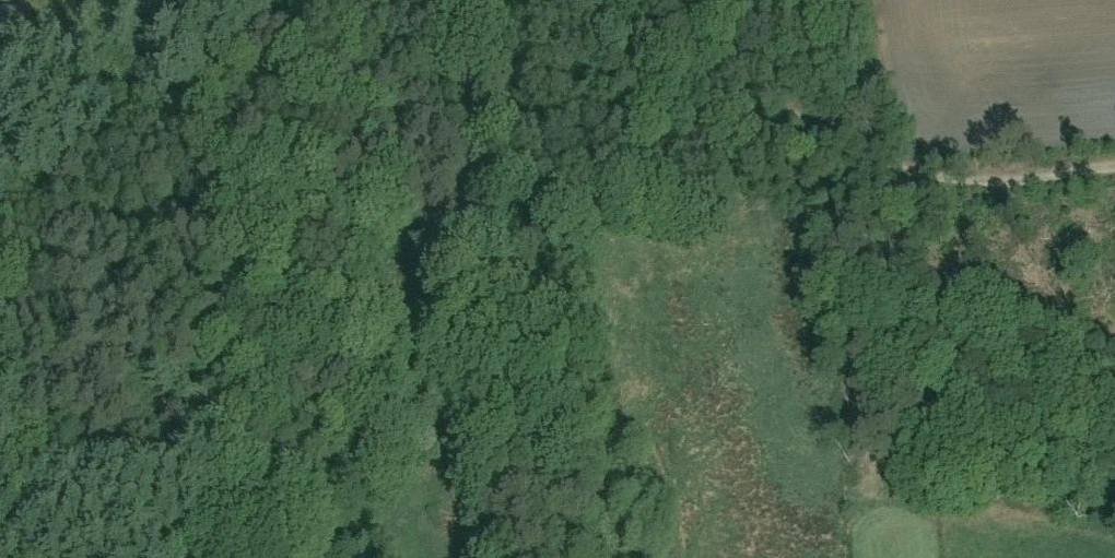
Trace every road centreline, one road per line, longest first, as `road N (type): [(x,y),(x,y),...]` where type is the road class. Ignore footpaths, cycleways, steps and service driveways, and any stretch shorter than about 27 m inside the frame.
road 1 (track): [(124,557),(284,448),(340,381),(366,296),(360,252),(395,222),(527,196),(689,201),(729,185),(787,111)]
road 2 (track): [(1114,162),(918,176),(583,0)]
road 3 (track): [(250,0),(224,57),(233,165),(253,228),(296,273),(284,448)]

